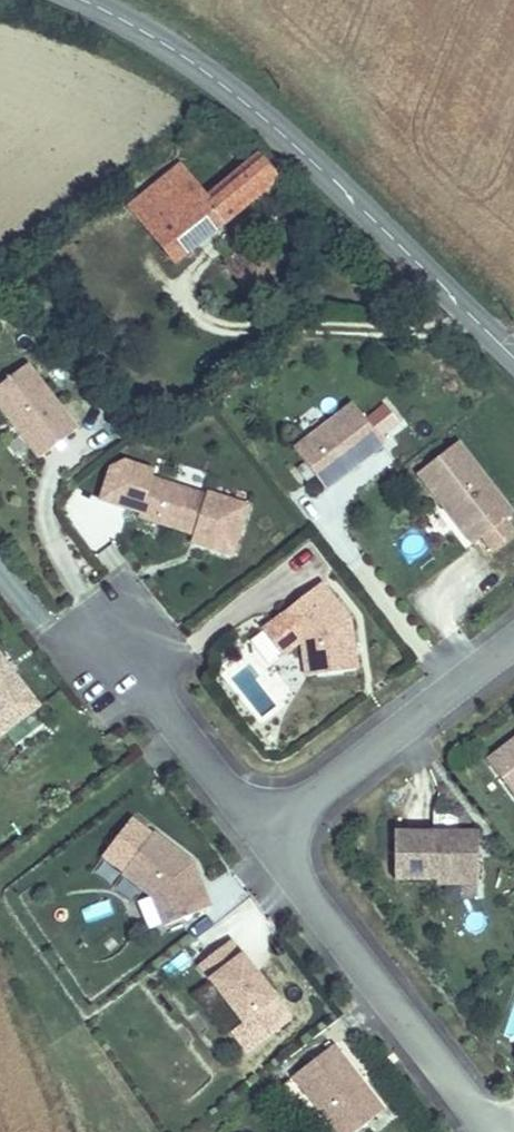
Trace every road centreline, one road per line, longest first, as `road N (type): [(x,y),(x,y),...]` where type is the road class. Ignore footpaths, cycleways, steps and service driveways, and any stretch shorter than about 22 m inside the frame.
road 1 (tertiary): [(89,0),(198,63),(285,133),(513,355)]
road 2 (residential): [(487,1131),(468,1096),(264,835)]
road 3 (residential): [(264,835),(513,644)]
road 4 (residential): [(264,835),(119,653)]

